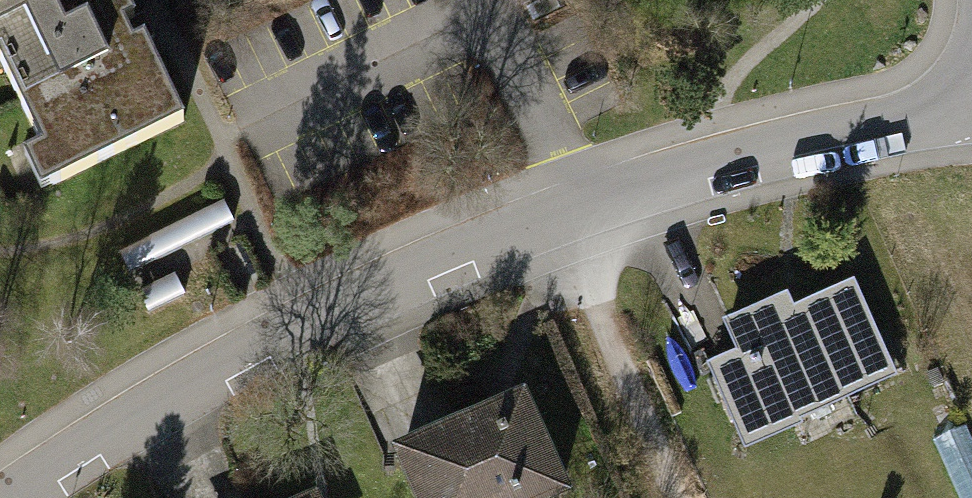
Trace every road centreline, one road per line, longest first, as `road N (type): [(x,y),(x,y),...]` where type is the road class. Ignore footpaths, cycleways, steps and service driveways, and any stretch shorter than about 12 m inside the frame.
road 1 (residential): [(971,104),(738,158),(558,213),(301,324),(16,497)]
road 2 (track): [(681,497),(558,213)]

